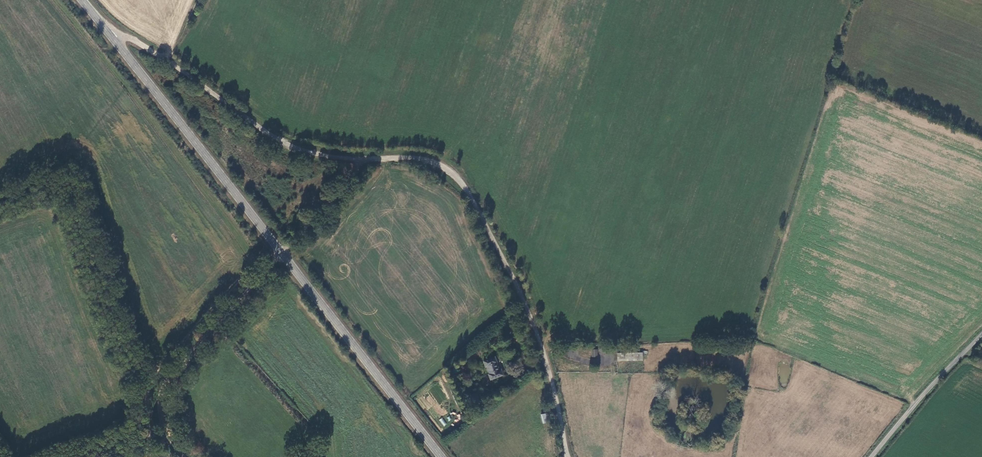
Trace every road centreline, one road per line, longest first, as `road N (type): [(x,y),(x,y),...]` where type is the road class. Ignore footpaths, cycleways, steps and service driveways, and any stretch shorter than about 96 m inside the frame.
road 1 (unclassified): [(568,456),(528,306),(448,169),(411,157),(314,154),(271,138),(136,41),(112,39)]
road 2 (secondary): [(441,456),(112,39)]
road 3 (track): [(363,159),(166,377),(163,422),(182,456)]
road 4 (unclassified): [(981,334),(871,456)]

